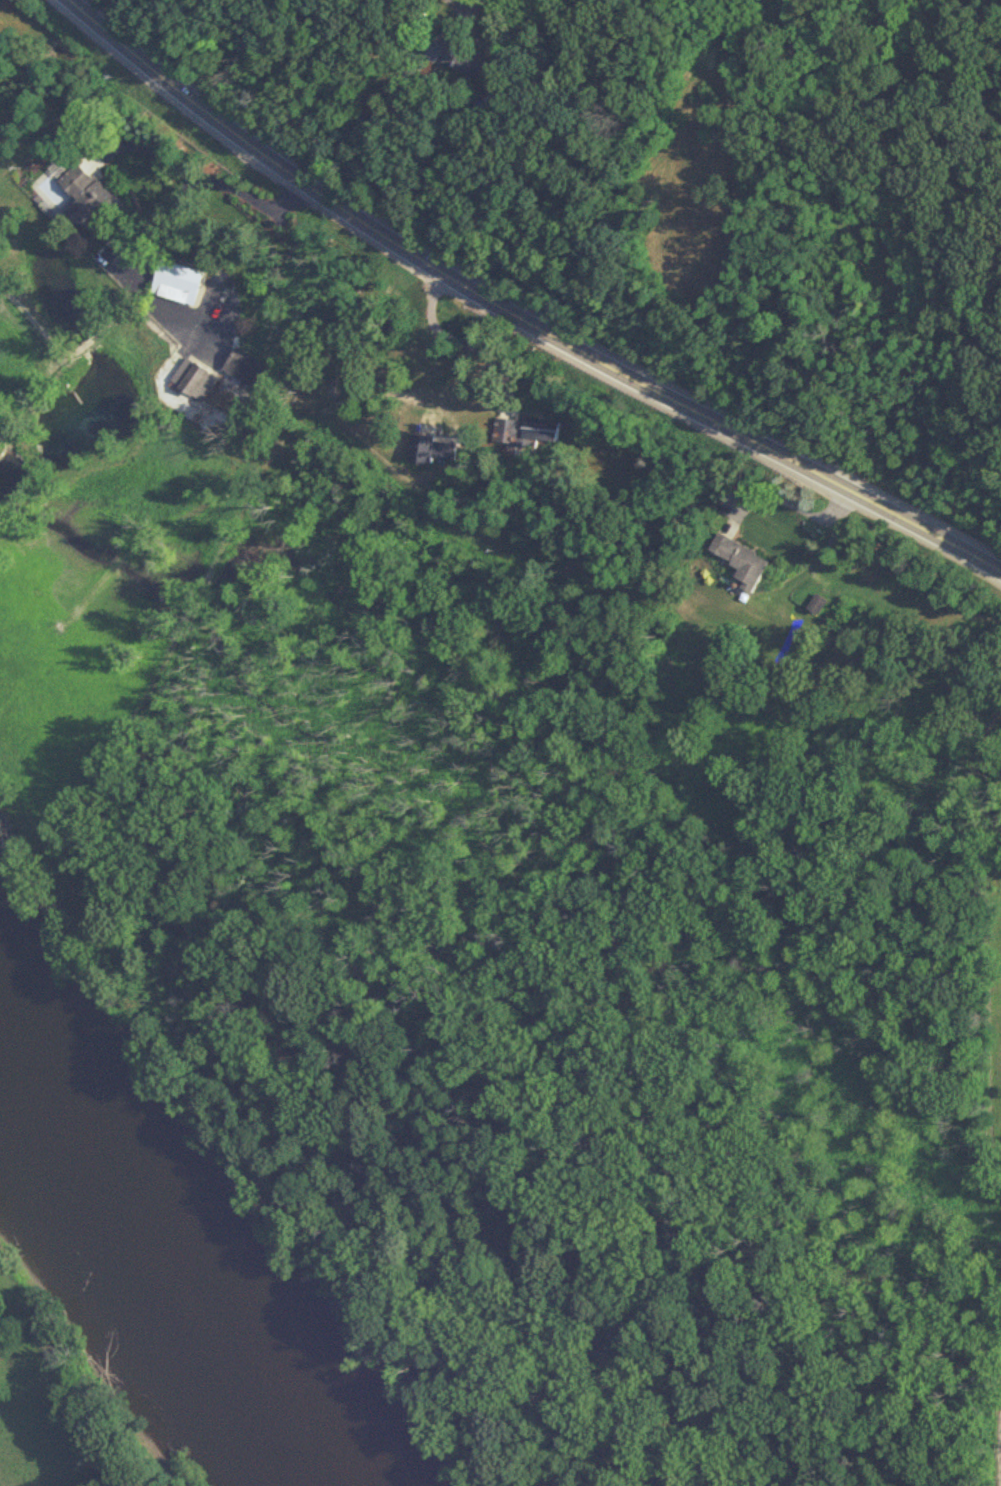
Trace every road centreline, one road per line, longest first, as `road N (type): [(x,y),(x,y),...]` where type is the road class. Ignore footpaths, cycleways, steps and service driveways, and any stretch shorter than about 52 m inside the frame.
road 1 (primary): [(70,0),(321,197),(438,271),(1000,573)]

